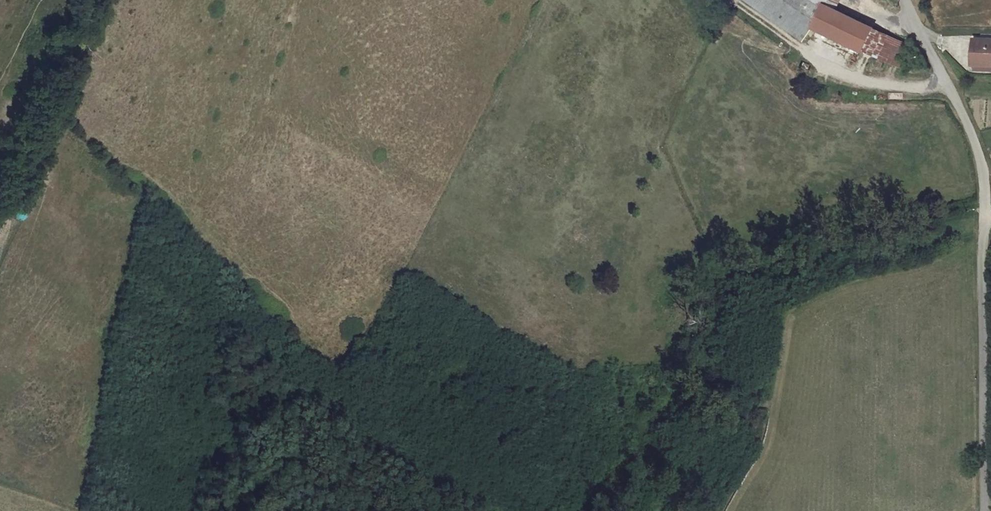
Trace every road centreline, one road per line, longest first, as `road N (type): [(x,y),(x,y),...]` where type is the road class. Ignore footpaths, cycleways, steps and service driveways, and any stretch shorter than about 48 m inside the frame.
road 1 (residential): [(902,0),(966,120),(986,184),(987,510)]
road 2 (track): [(442,379),(358,421),(315,397),(259,407),(238,461),(268,510)]

